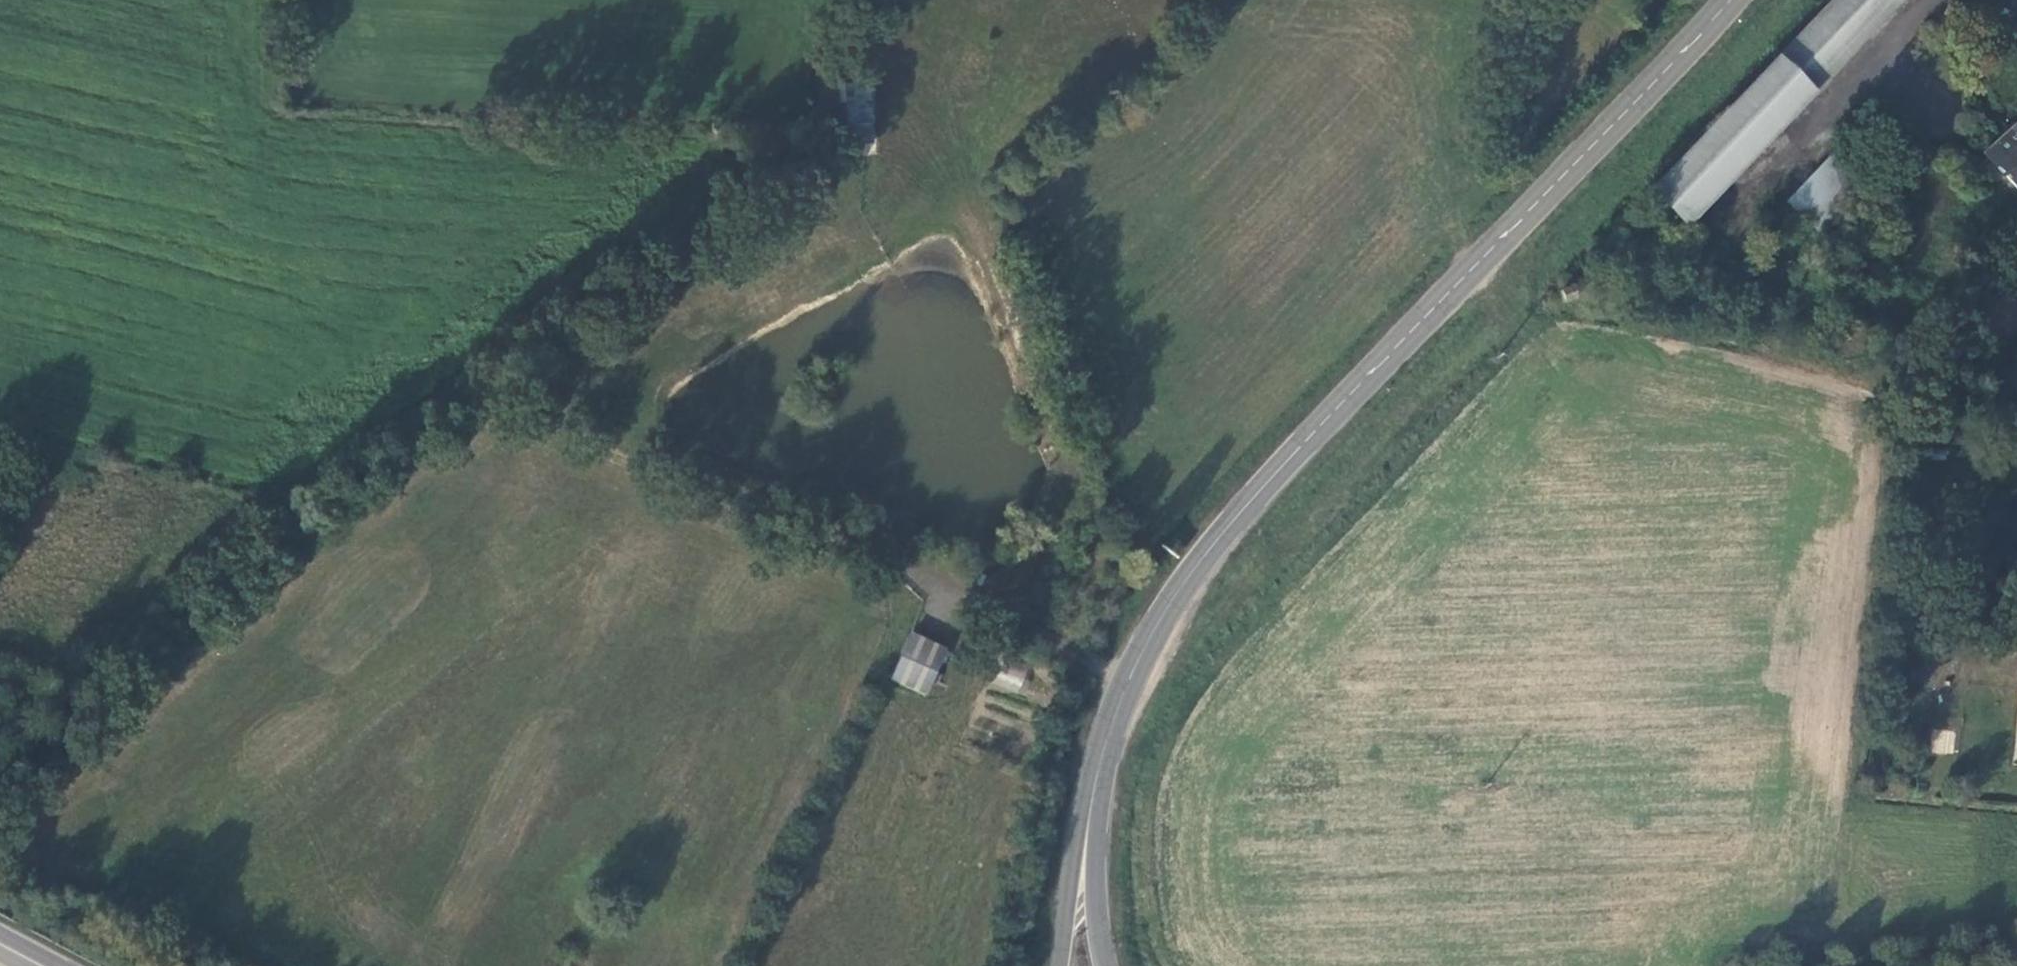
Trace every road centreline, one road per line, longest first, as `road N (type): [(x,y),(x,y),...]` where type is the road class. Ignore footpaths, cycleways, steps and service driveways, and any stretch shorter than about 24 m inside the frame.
road 1 (secondary): [(1727,0),(1218,539),(1127,681),(1086,830)]
road 2 (secondary): [(1086,830),(1059,965)]
road 3 (secondary): [(1104,965),(1095,940),(1086,830)]

